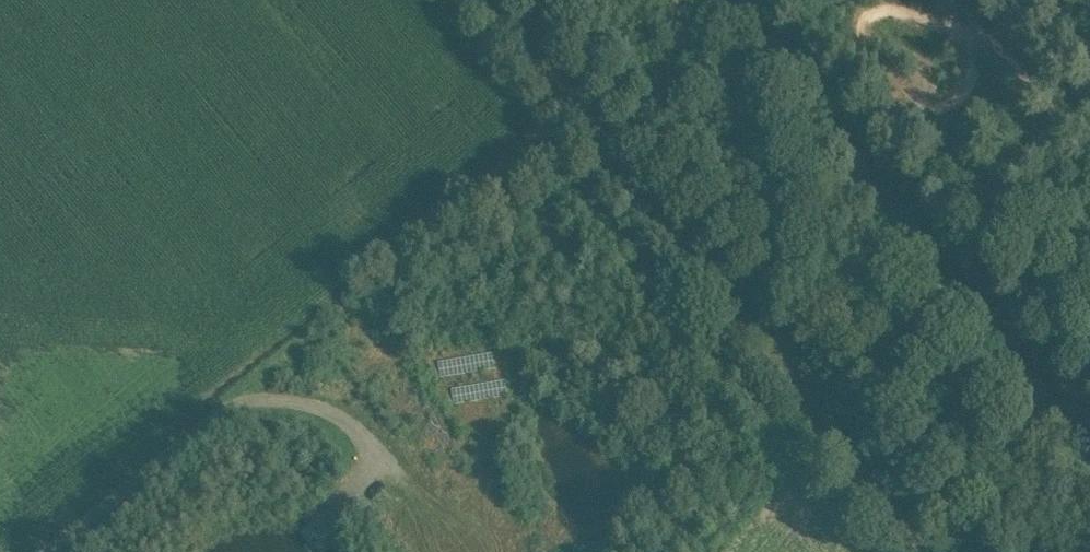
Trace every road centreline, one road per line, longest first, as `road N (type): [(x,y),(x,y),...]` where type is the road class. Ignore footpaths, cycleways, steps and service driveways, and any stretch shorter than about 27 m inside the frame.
road 1 (track): [(485,0),(929,551)]
road 2 (track): [(998,0),(1080,101)]

